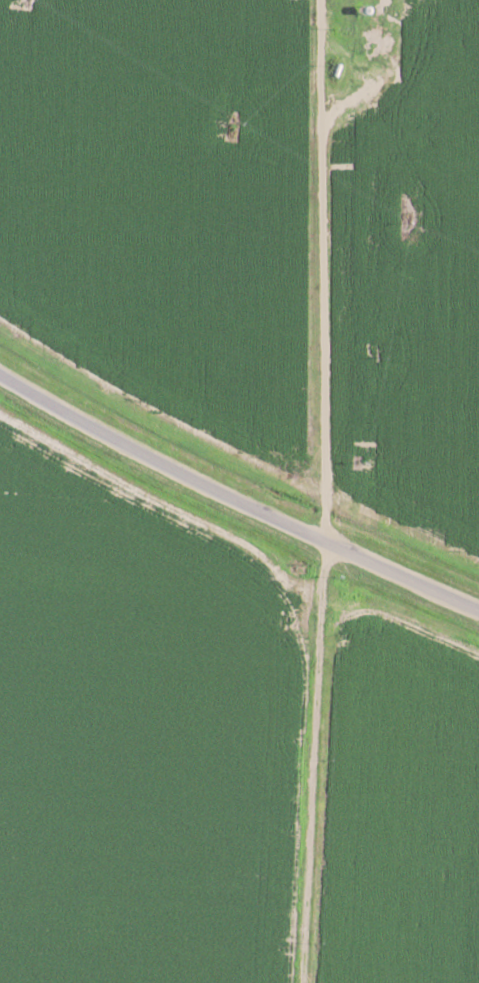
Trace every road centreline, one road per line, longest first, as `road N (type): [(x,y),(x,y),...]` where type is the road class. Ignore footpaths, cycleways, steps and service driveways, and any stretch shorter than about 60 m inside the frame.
road 1 (track): [(300,982),(315,652),(328,546),(323,0)]
road 2 (secondary): [(478,613),(275,521),(0,374)]

